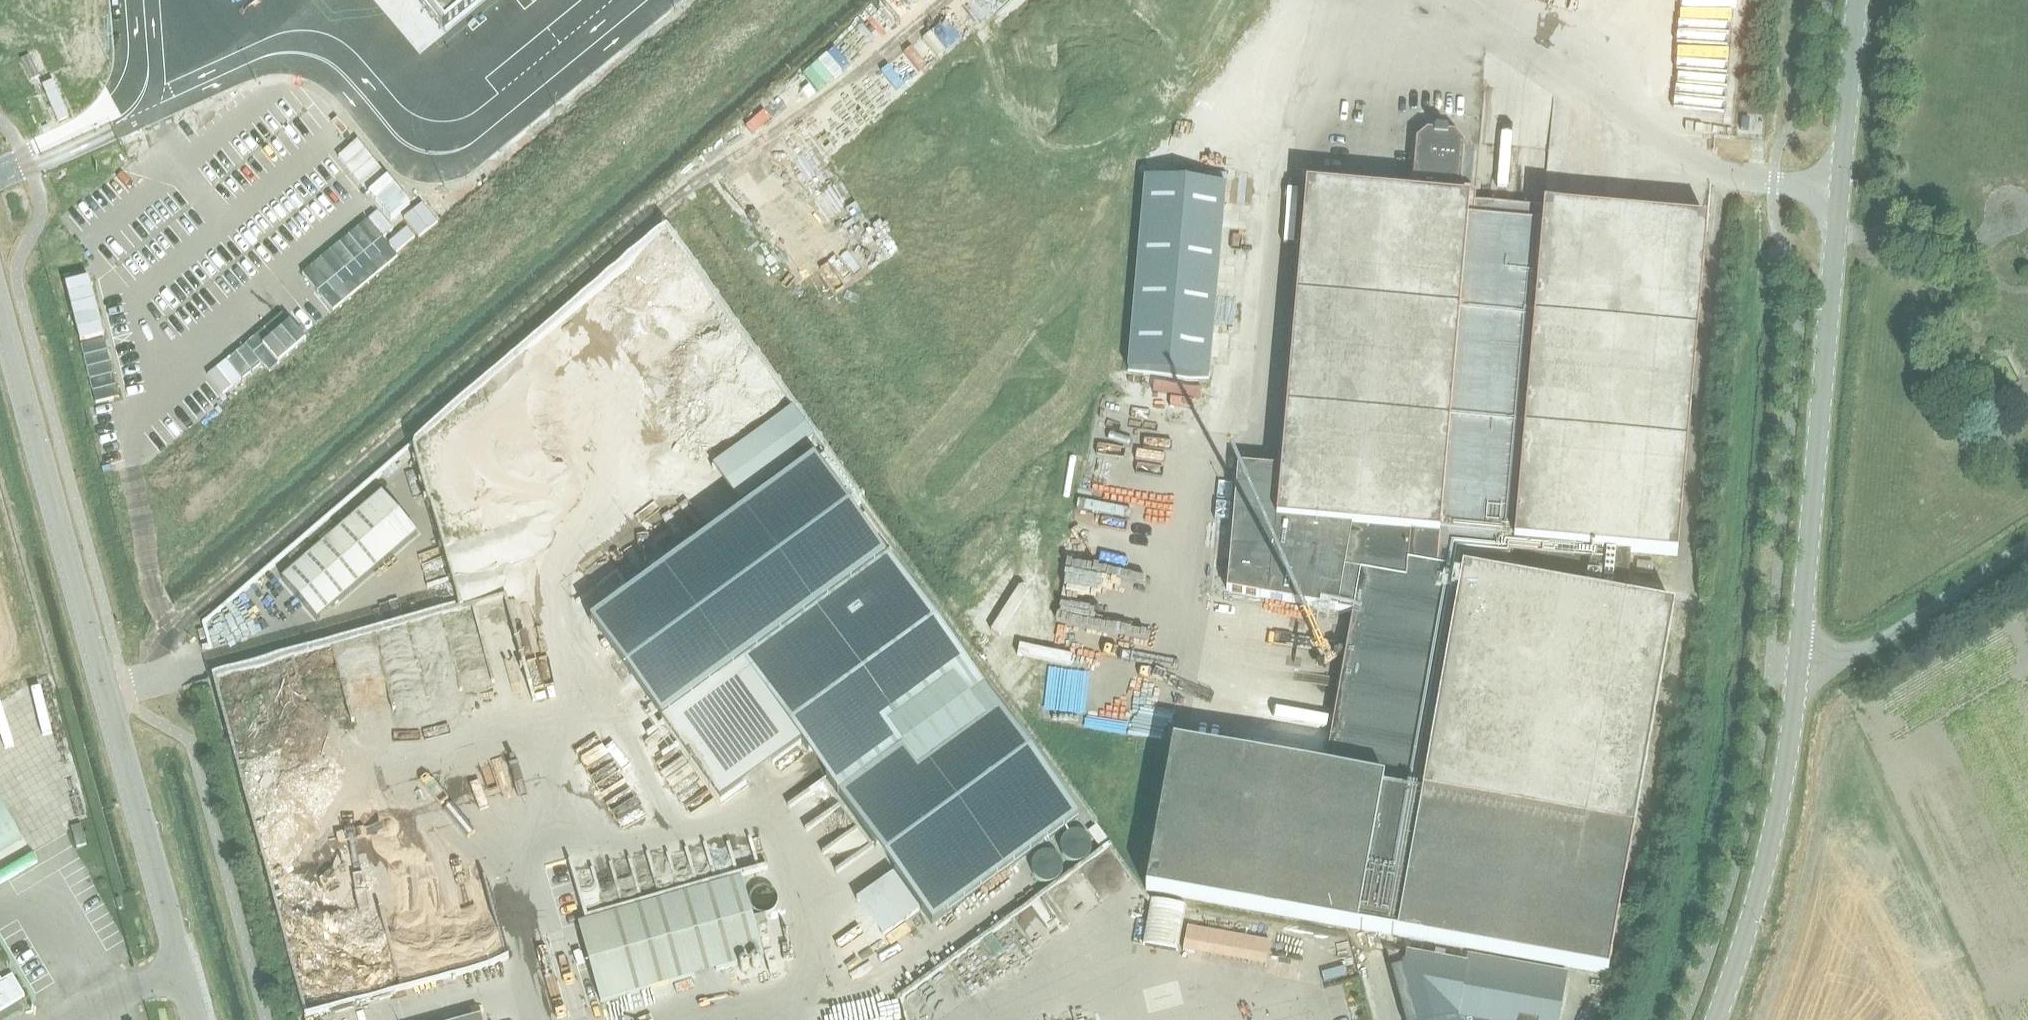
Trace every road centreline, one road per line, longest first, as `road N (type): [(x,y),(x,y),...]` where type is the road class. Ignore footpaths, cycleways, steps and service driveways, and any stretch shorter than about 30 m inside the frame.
road 1 (unclassified): [(198,1019),(0,298)]
road 2 (unclassified): [(1801,661),(1861,0)]
road 3 (unclassified): [(1717,1019),(1768,871),(1801,661)]
road 4 (unclassified): [(1801,661),(1869,653),(2027,550)]

